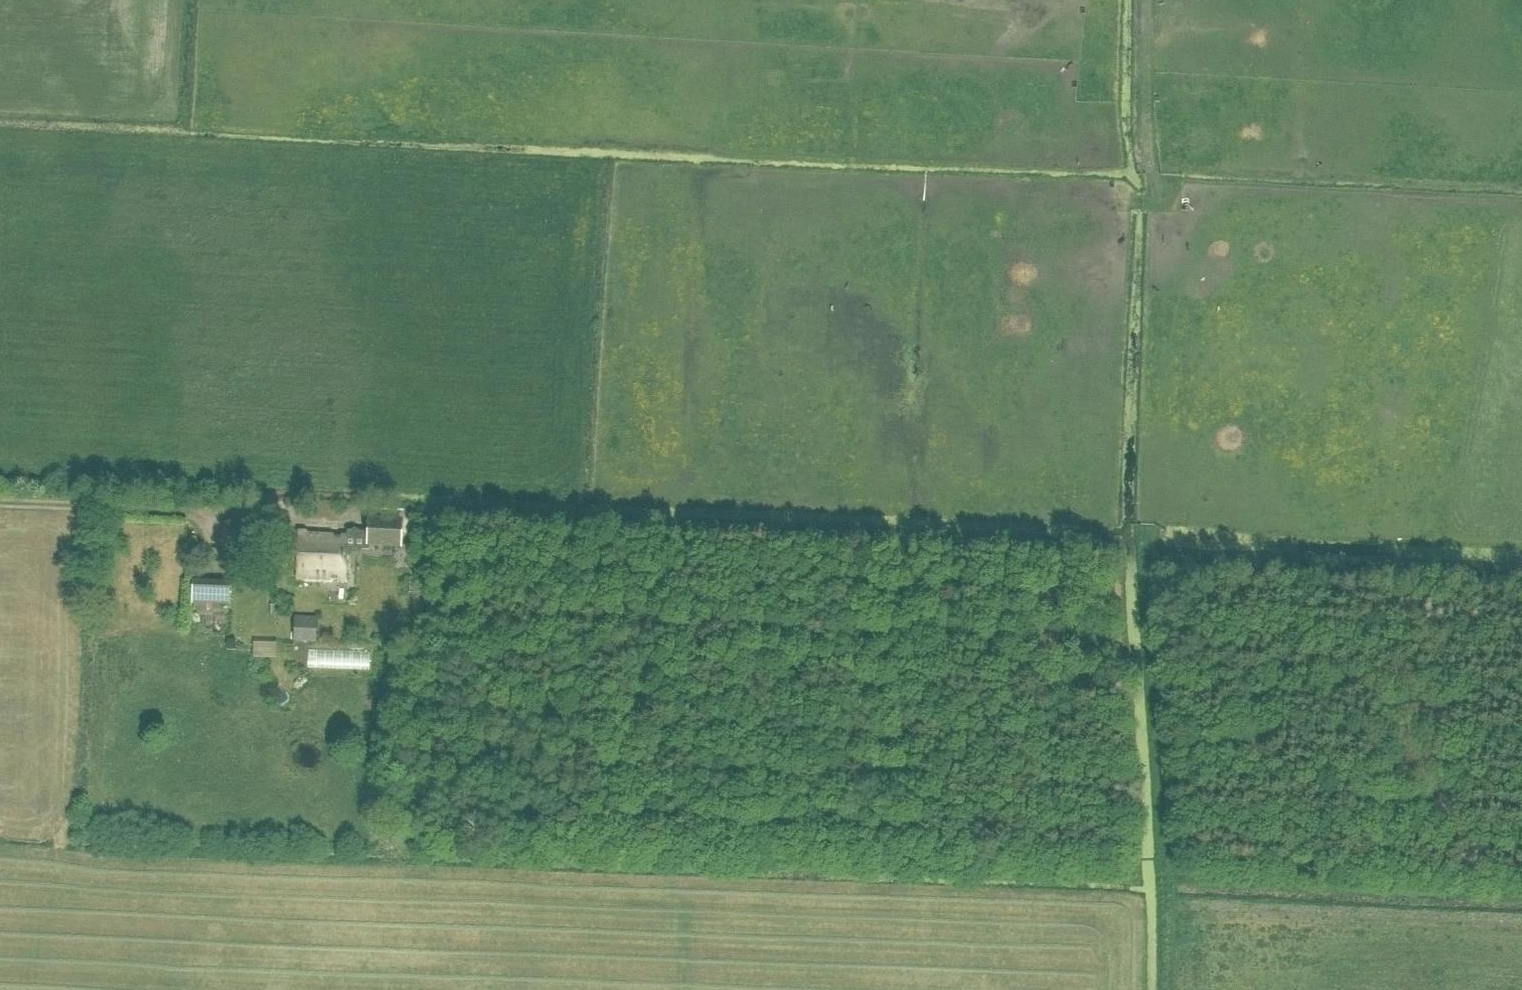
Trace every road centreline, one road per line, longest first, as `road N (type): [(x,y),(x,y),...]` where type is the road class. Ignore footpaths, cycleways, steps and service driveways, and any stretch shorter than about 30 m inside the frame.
road 1 (track): [(188,509),(0,500)]

